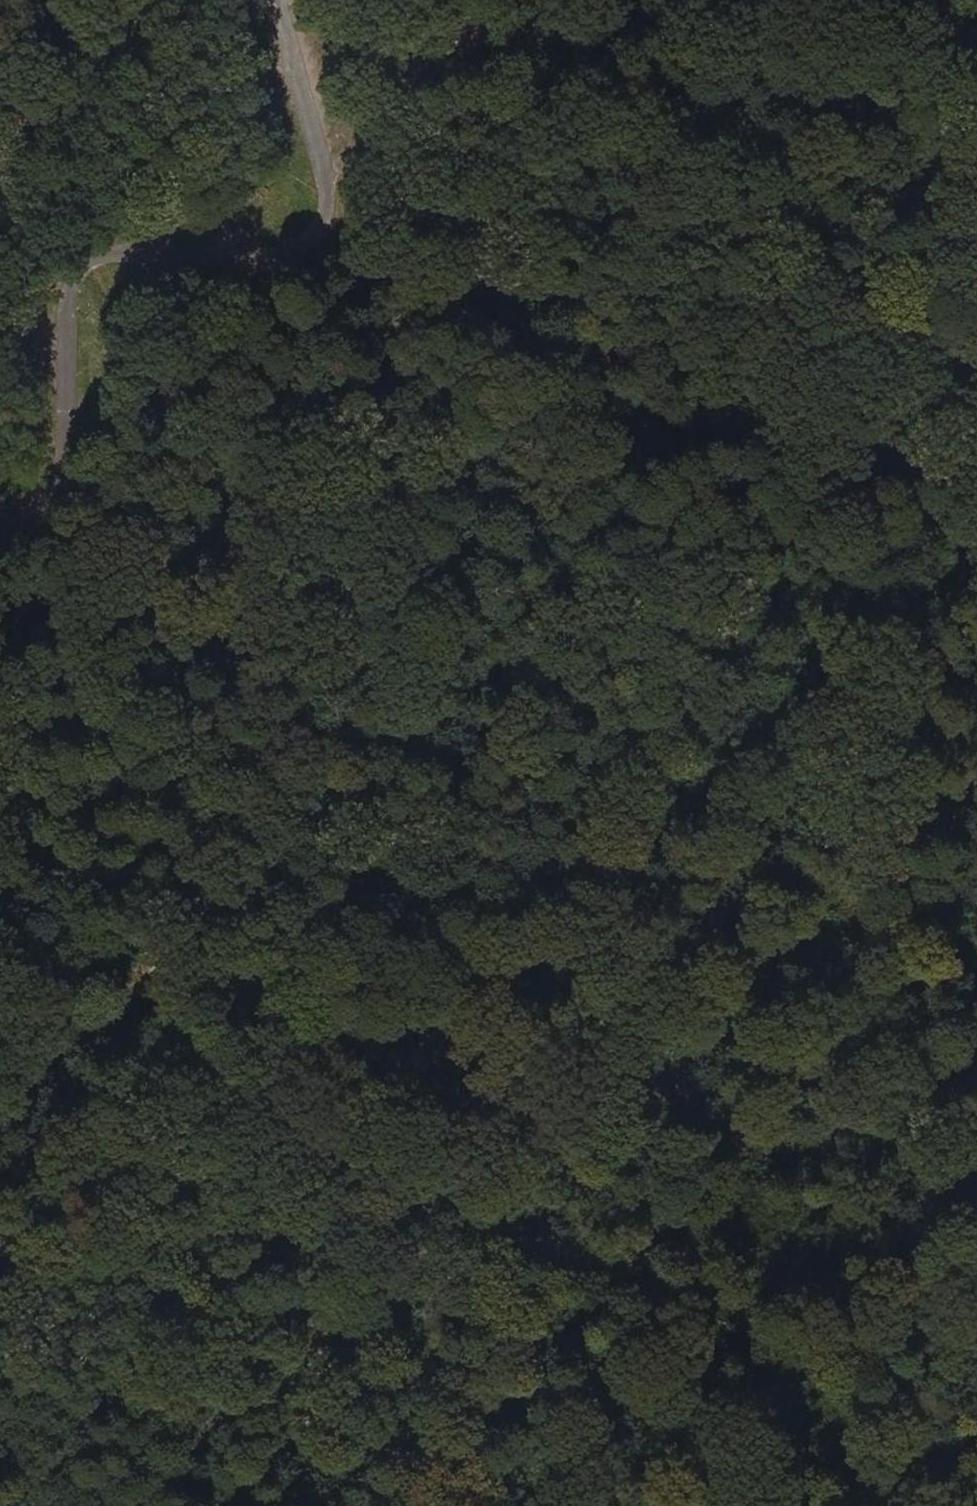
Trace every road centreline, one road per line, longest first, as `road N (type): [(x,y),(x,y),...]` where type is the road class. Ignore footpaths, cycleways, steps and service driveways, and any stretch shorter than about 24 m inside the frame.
road 1 (unclassified): [(0,156),(155,0)]

